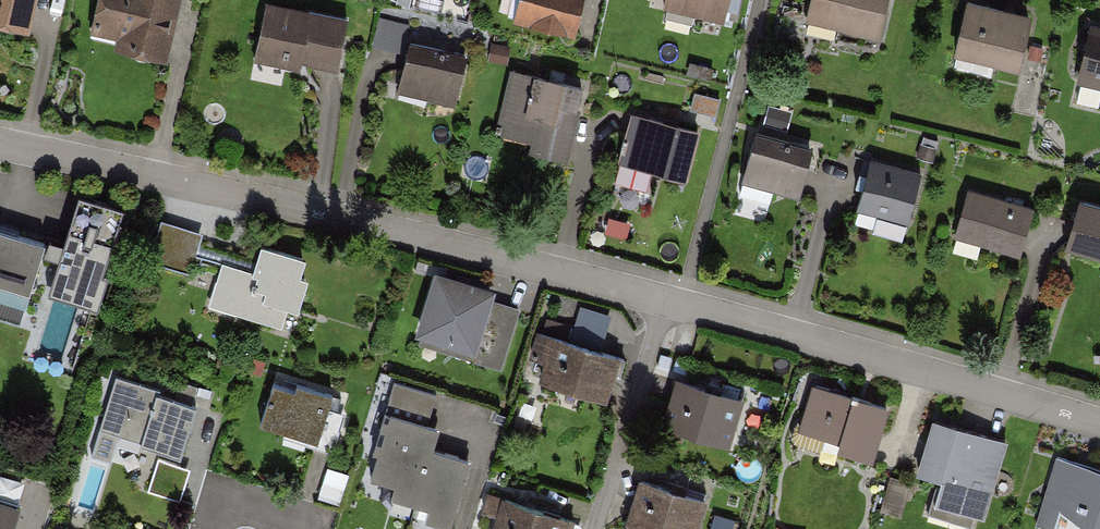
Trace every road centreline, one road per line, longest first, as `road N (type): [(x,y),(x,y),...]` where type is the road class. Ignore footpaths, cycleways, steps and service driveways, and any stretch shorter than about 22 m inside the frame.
road 1 (residential): [(667,300),(0,143)]
road 2 (residential): [(1099,423),(667,300)]
road 3 (residential): [(667,300),(596,528)]

